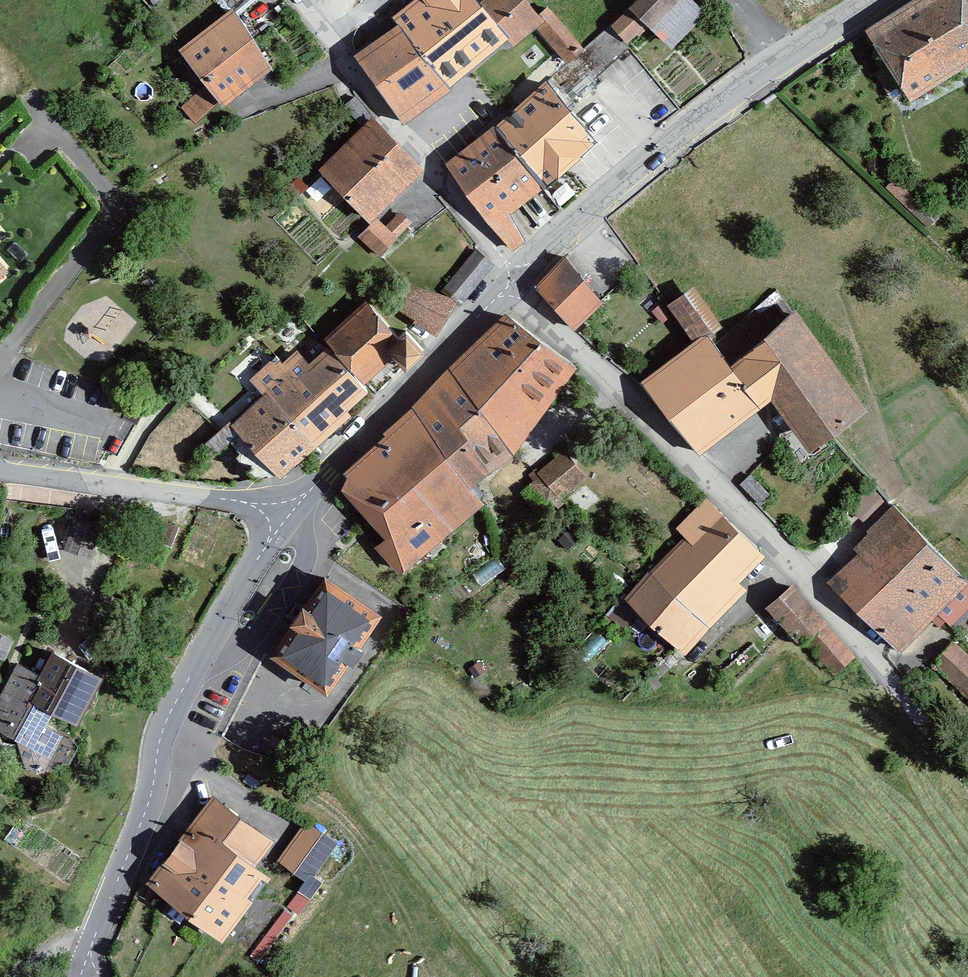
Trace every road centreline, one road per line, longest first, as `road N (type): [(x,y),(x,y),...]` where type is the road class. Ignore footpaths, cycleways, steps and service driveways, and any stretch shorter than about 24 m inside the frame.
road 1 (residential): [(520,277),(853,621),(967,768)]
road 2 (tertiary): [(283,511),(166,721),(139,838),(83,976)]
road 3 (tertiary): [(878,0),(737,90),(520,277)]
road 4 (residential): [(298,0),(520,277)]
road 5 (tertiary): [(520,277),(283,511)]
road 6 (residential): [(283,511),(231,494),(0,464)]

